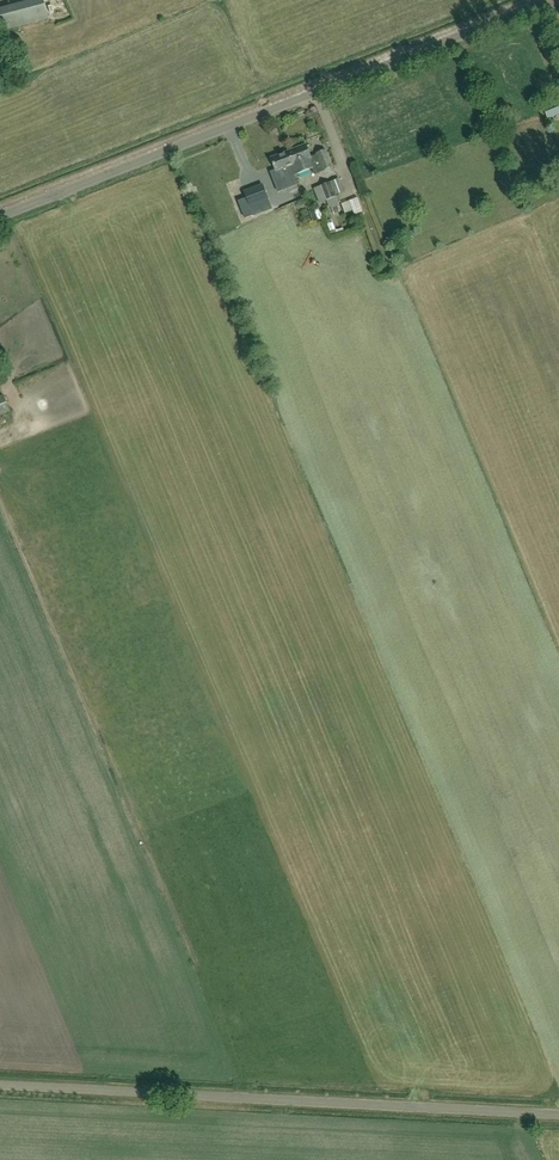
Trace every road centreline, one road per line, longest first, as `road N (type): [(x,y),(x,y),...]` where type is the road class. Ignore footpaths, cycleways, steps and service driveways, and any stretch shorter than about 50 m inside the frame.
road 1 (unclassified): [(0,217),(551,0)]
road 2 (unclassified): [(558,1115),(0,1085)]

